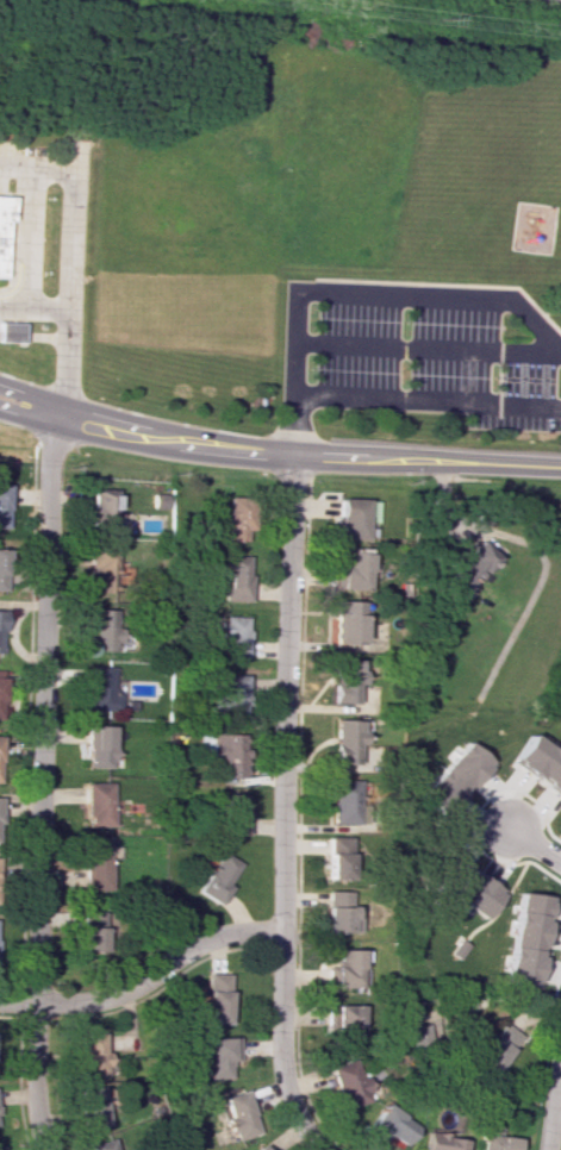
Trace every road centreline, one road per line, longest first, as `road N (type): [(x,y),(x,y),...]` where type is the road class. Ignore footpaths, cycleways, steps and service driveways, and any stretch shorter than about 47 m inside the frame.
road 1 (residential): [(57,413),(46,464),(35,1002),(45,1149)]
road 2 (residential): [(291,462),(282,1067),(289,1107),(319,1149)]
road 3 (secondary): [(57,413),(291,462),(560,467)]
road 4 (residential): [(0,1001),(100,1000),(204,940),(280,932)]

